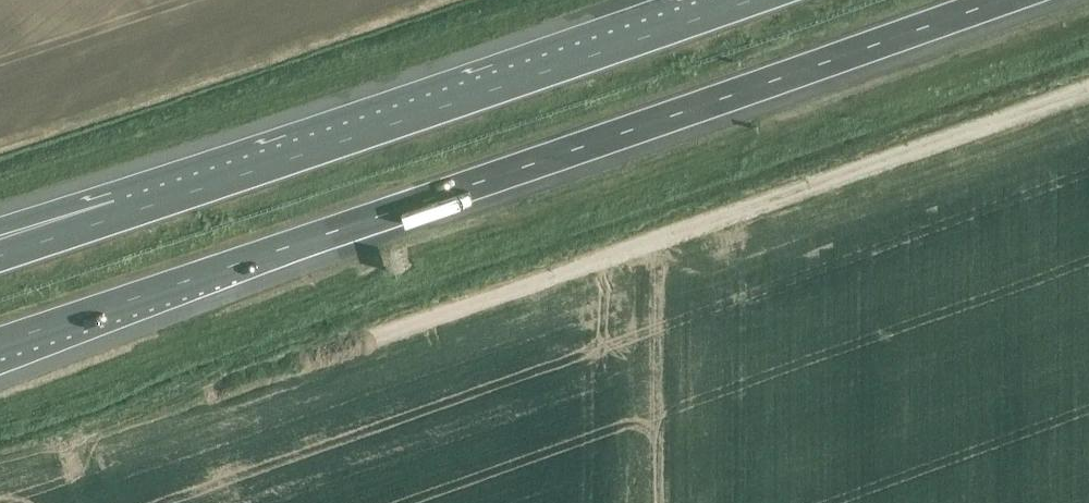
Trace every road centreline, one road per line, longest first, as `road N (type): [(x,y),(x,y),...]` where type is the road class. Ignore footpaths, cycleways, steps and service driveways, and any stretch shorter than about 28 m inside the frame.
road 1 (motorway): [(0,343),(1000,0)]
road 2 (motorway): [(752,0),(120,216)]
road 3 (motorway): [(120,216),(0,256)]
road 4 (motorway): [(120,216),(0,245)]

